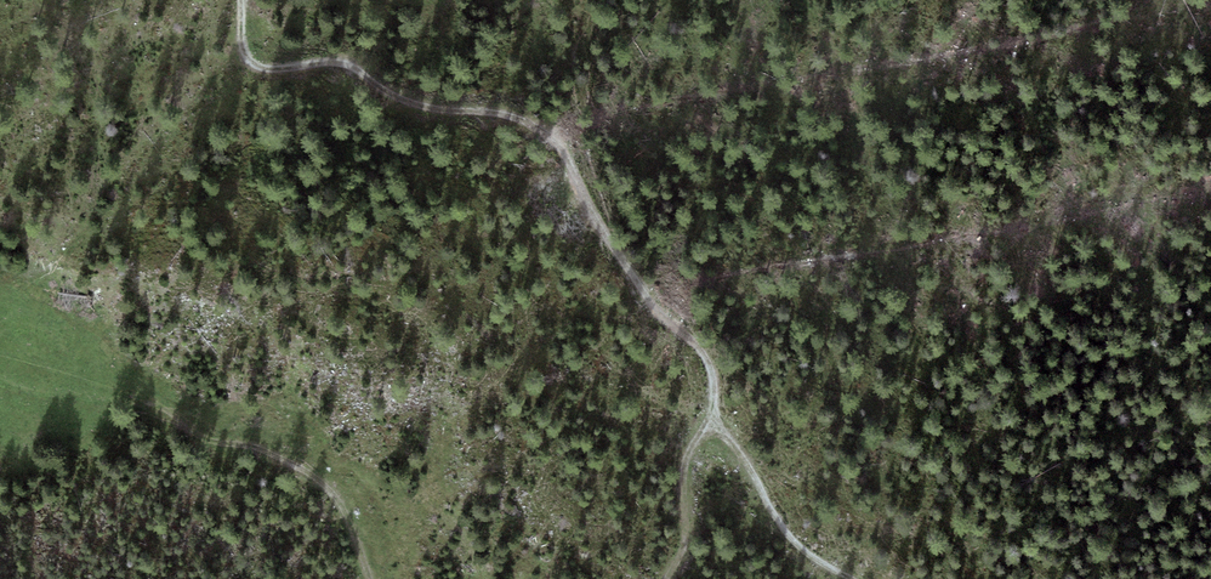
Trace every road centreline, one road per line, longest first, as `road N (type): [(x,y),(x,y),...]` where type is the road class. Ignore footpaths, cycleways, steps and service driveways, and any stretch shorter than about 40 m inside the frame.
road 1 (track): [(242,0),(242,42),(253,63),(343,60),(401,98),(521,116),(559,143),(641,286),(703,350),(714,376),(712,416),(785,530),(853,578)]
road 2 (track): [(369,578),(342,503),(296,463),(197,436),(141,397),(0,357)]
road 3 (track): [(712,416),(685,456),(686,535),(668,578)]

